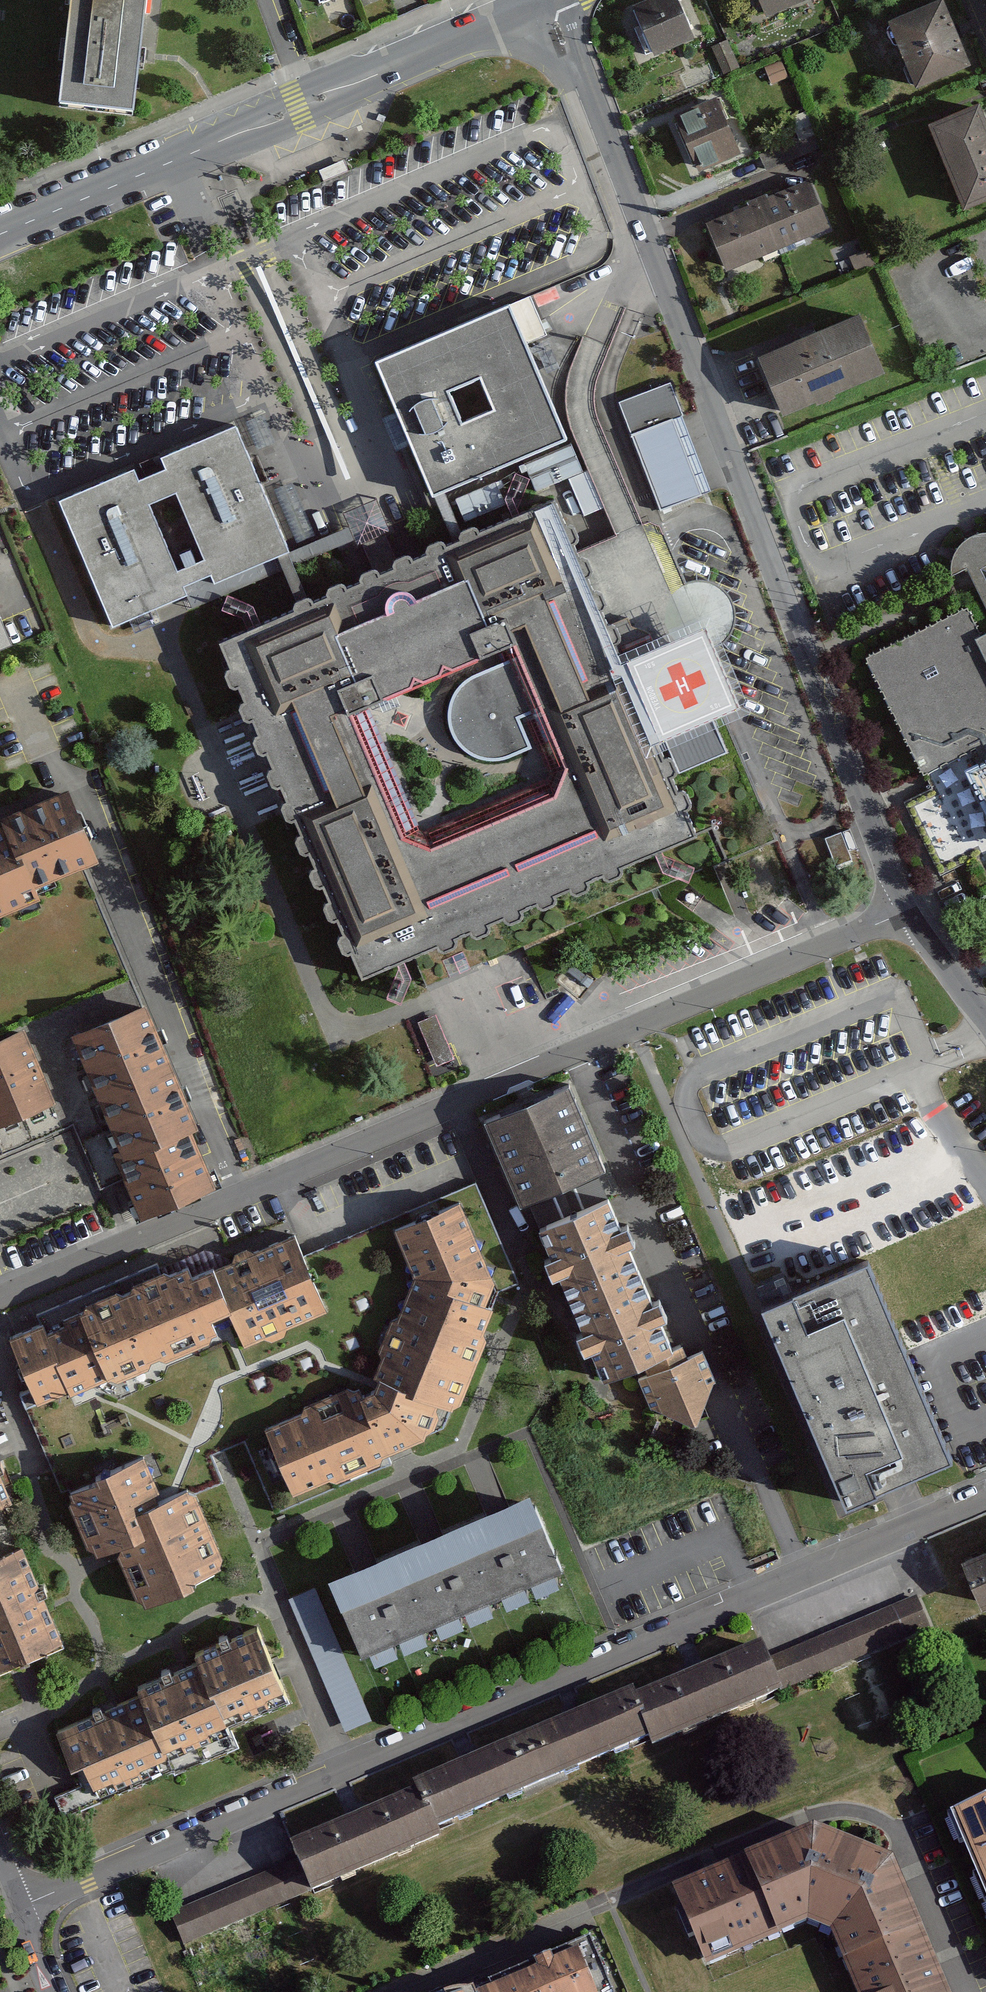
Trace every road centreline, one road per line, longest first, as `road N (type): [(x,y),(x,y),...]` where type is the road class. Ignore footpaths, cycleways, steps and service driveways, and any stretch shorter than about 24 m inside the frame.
road 1 (residential): [(17,1909),(985,1500)]
road 2 (residential): [(907,911),(0,1299)]
road 3 (residential): [(552,0),(553,19),(907,911)]
road 4 (residential): [(0,234),(542,0)]
road 5 (residential): [(397,1991),(609,1902)]
road 6 (residential): [(907,911),(985,1024)]

